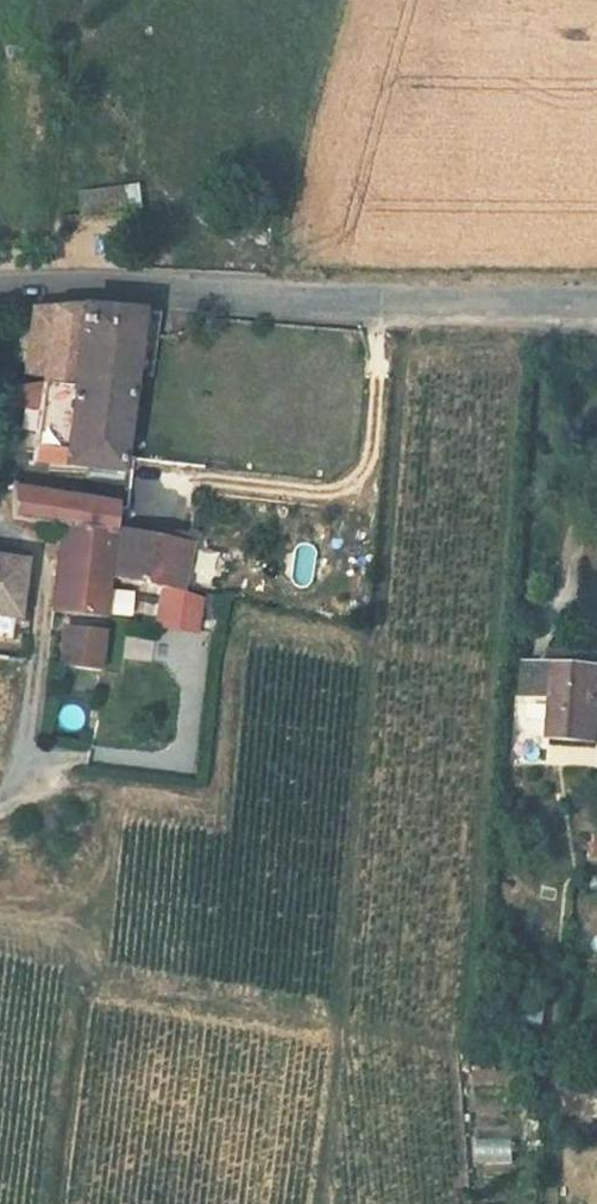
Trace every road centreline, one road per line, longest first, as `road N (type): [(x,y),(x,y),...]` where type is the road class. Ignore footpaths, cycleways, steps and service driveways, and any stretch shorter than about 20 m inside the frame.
road 1 (residential): [(0,292),(596,302)]

